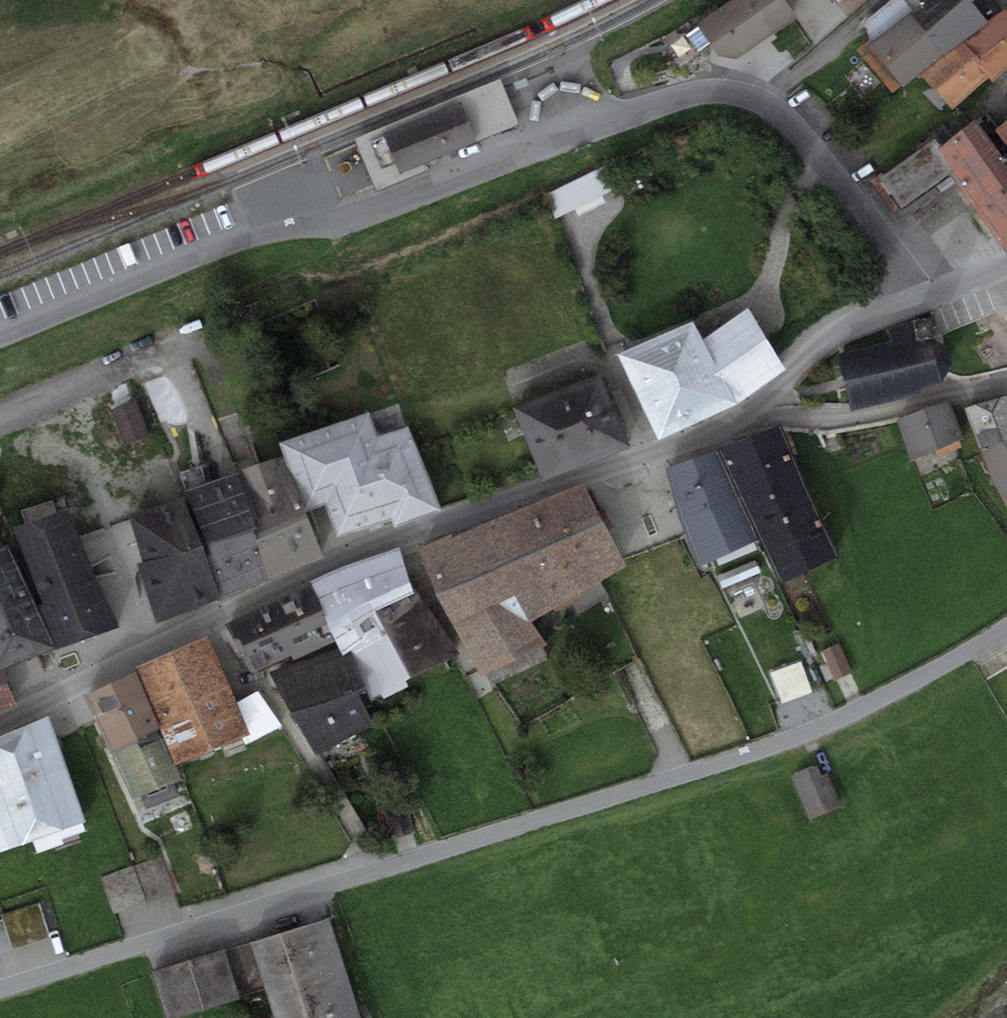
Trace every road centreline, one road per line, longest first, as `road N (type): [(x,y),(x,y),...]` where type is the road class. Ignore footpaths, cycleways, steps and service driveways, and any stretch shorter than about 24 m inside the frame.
road 1 (residential): [(1006,626),(856,712),(794,738),(0,989)]
road 2 (residential): [(0,341),(267,231),(357,219),(711,91),(745,94),(788,122),(931,295)]
road 3 (tertiary): [(0,724),(306,573),(746,418)]
road 4 (residential): [(1006,385),(841,418),(746,418)]
road 5 (tertiary): [(746,418),(827,336),(931,295)]

